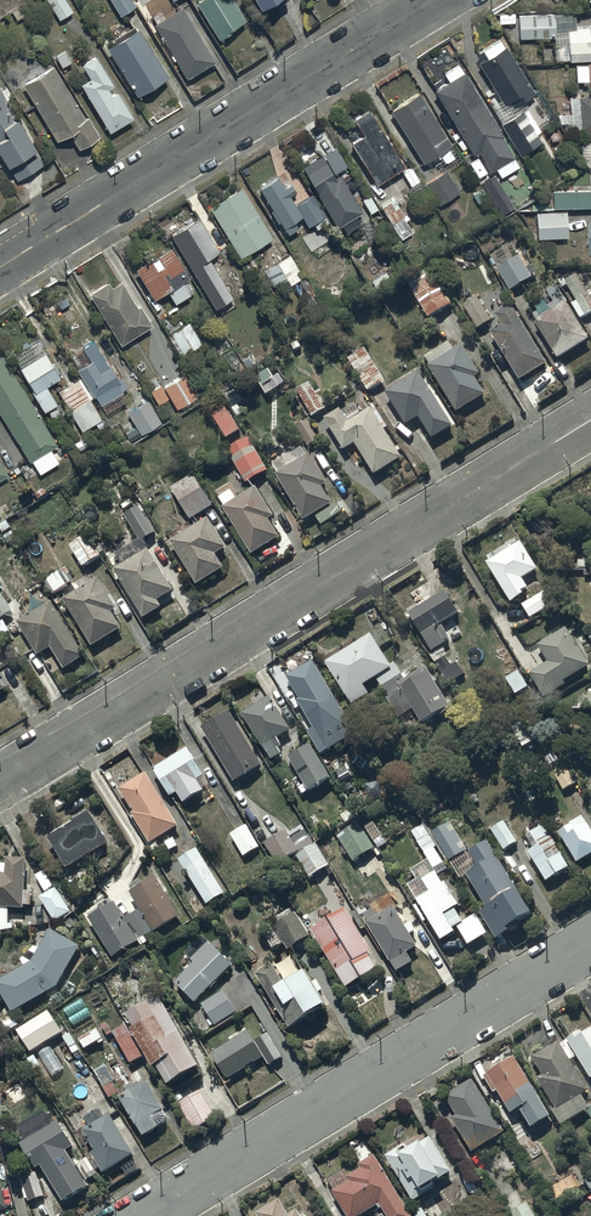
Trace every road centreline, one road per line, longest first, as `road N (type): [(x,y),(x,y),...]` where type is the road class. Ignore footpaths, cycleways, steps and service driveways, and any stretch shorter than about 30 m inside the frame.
road 1 (residential): [(590,420),(0,779)]
road 2 (residential): [(590,943),(143,1215)]
road 3 (residential): [(0,268),(436,0)]

